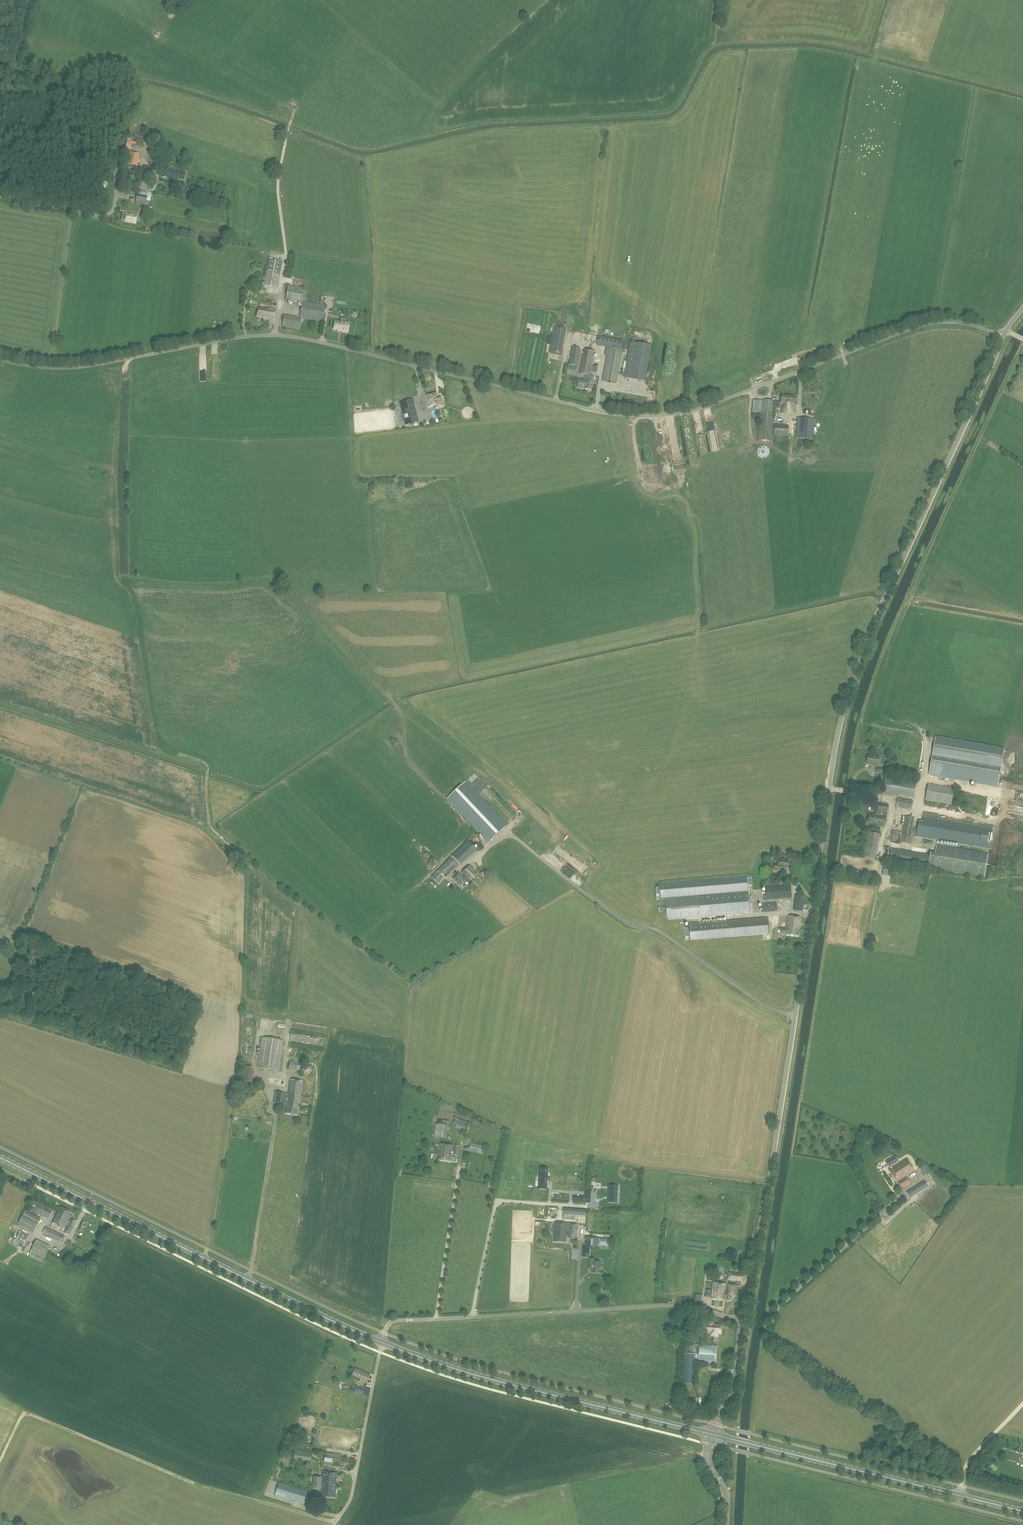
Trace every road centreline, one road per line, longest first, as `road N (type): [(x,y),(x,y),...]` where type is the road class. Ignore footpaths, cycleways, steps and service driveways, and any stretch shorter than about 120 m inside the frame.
road 1 (unclassified): [(1004,335),(954,323),(897,332),(713,404),(656,416),(607,413),(287,337),(209,340),(77,368),(0,357)]
road 2 (tertiary): [(742,1321),(842,718),(869,635),(1004,335)]
road 3 (secondary): [(382,1341),(0,1157)]
road 4 (unclassified): [(742,1321),(677,1305),(398,1320),(382,1341)]
road 5 (secondary): [(710,1434),(516,1386),(382,1341)]
road 6 (secondary): [(753,1445),(1022,1511)]

